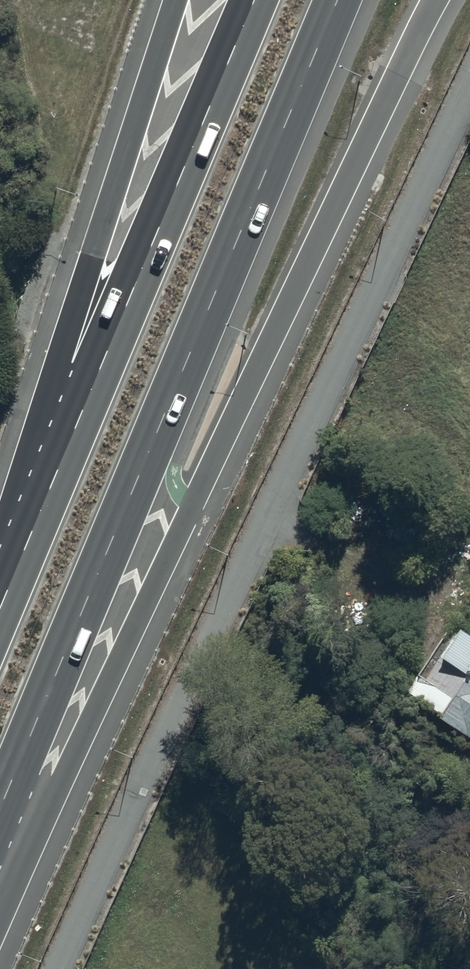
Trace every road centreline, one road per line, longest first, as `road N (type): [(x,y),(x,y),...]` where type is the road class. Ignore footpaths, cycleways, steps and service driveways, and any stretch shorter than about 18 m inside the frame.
road 1 (trunk): [(435,0),(66,774),(0,885)]
road 2 (trunk): [(337,0),(0,819)]
road 3 (trunk): [(26,546),(256,0)]
road 4 (trunk): [(26,546),(63,344),(176,0)]

